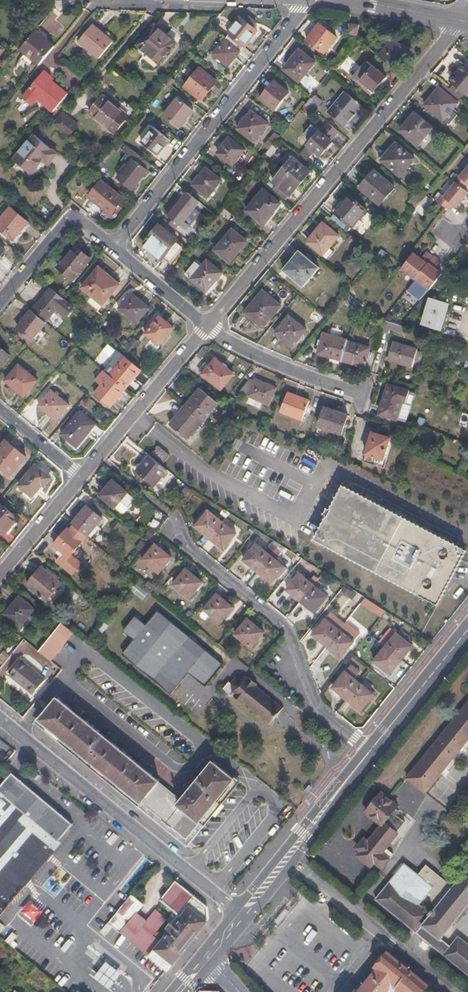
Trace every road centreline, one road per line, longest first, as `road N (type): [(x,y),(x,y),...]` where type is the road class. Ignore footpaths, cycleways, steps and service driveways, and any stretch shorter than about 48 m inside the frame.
road 1 (residential): [(207,325),(461,21)]
road 2 (residential): [(114,250),(309,0)]
road 3 (residential): [(175,527),(182,543),(284,626),(318,708),(370,752)]
road 4 (residential): [(0,718),(235,910)]
road 5 (secondary): [(247,921),(370,752)]
road 6 (secondary): [(370,752),(235,910)]
road 7 (residential): [(82,478),(207,325)]
road 8 (residential): [(363,394),(291,371),(207,325)]
road 9 (secondary): [(370,752),(467,629)]
road 10 (residential): [(0,576),(82,478)]

